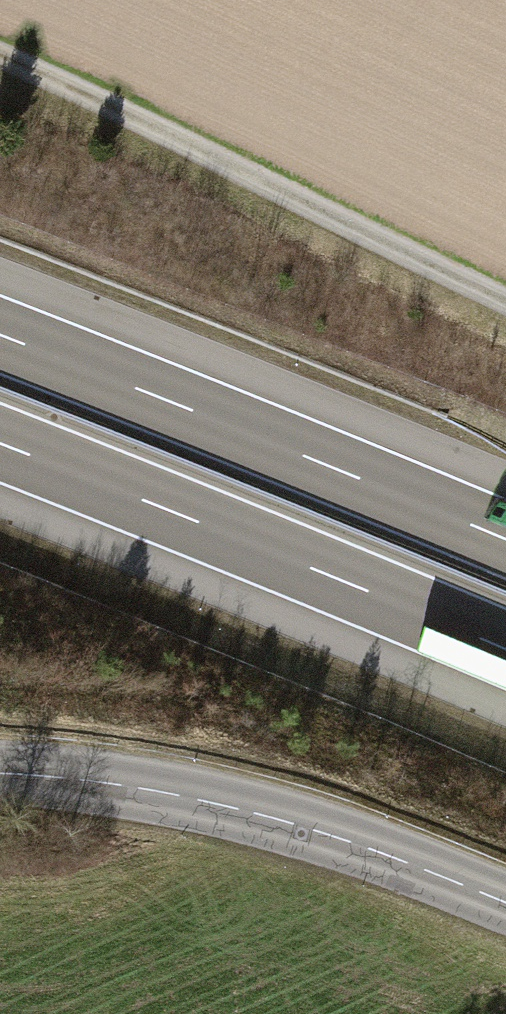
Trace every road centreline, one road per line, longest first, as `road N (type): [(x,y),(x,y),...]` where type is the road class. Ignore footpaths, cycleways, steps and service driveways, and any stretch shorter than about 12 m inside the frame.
road 1 (track): [(0,61),(505,306)]
road 2 (motorway): [(505,539),(0,328)]
road 3 (motorway): [(0,442),(505,650)]
road 4 (tertiary): [(505,907),(230,814),(0,775)]

